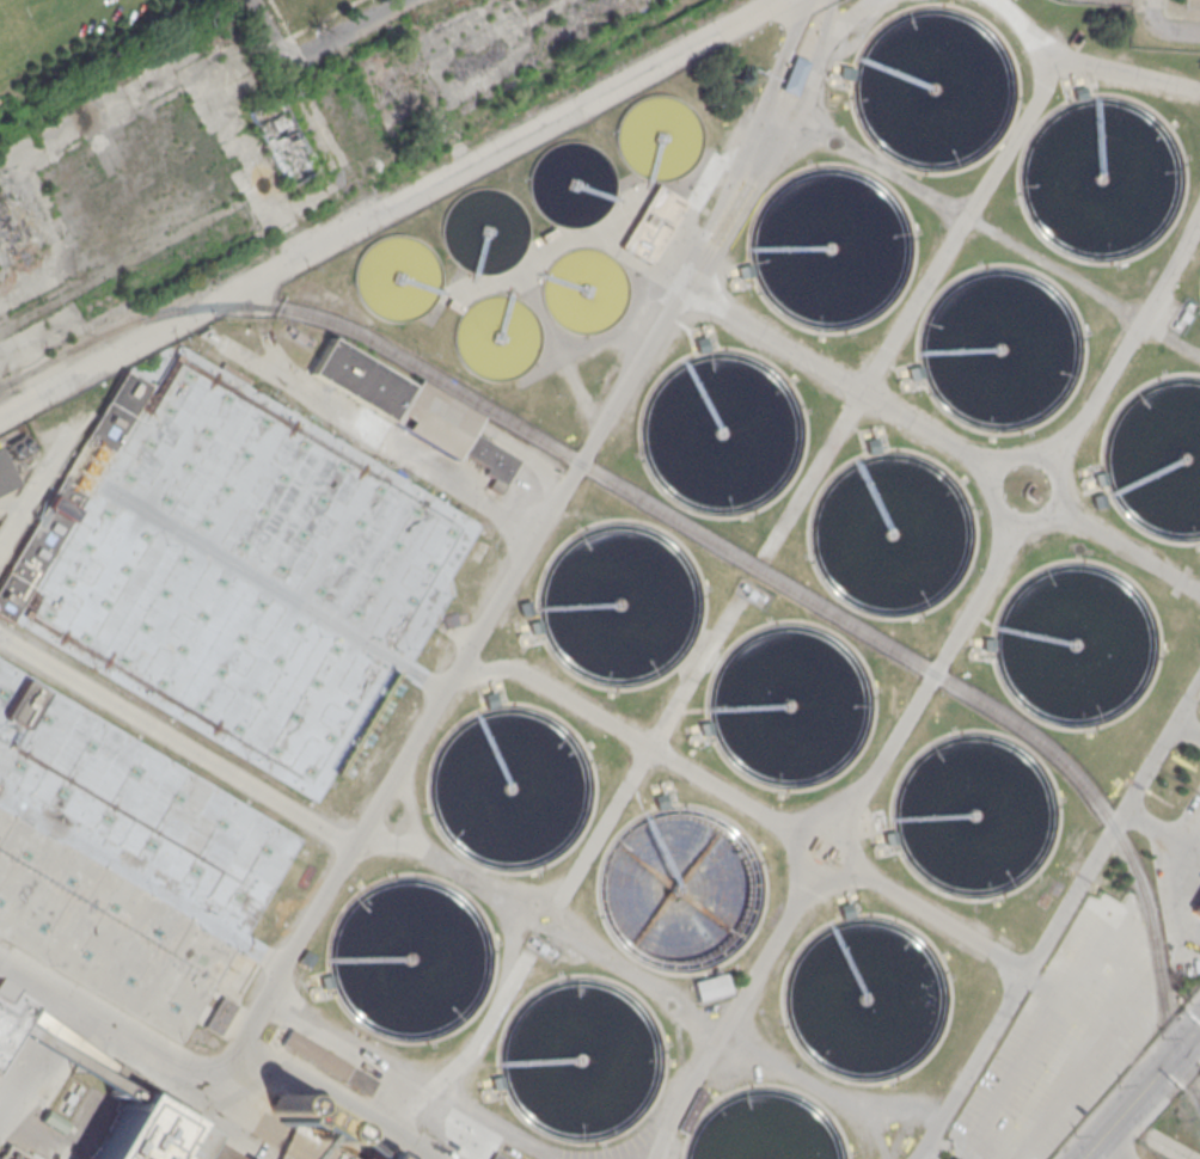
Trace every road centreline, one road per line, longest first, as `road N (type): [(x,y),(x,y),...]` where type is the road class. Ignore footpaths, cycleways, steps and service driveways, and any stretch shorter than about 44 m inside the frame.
road 1 (residential): [(367,221),(778,0)]
road 2 (residential): [(367,221),(0,412)]
road 3 (residential): [(348,182),(250,0)]
road 4 (secondary): [(1199,1026),(1083,1158)]
road 5 (residential): [(413,0),(287,68)]

